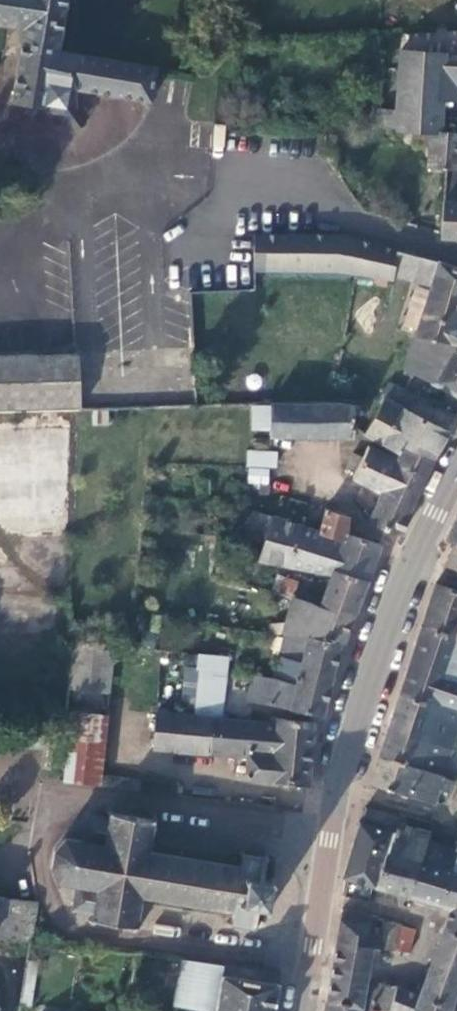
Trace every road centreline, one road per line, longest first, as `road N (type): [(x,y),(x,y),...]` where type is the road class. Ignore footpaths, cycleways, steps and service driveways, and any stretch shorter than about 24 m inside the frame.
road 1 (secondary): [(300,1010),(326,838),(365,685),(402,580),(456,469)]
road 2 (residential): [(456,248),(361,225),(317,192),(255,186),(202,237)]

